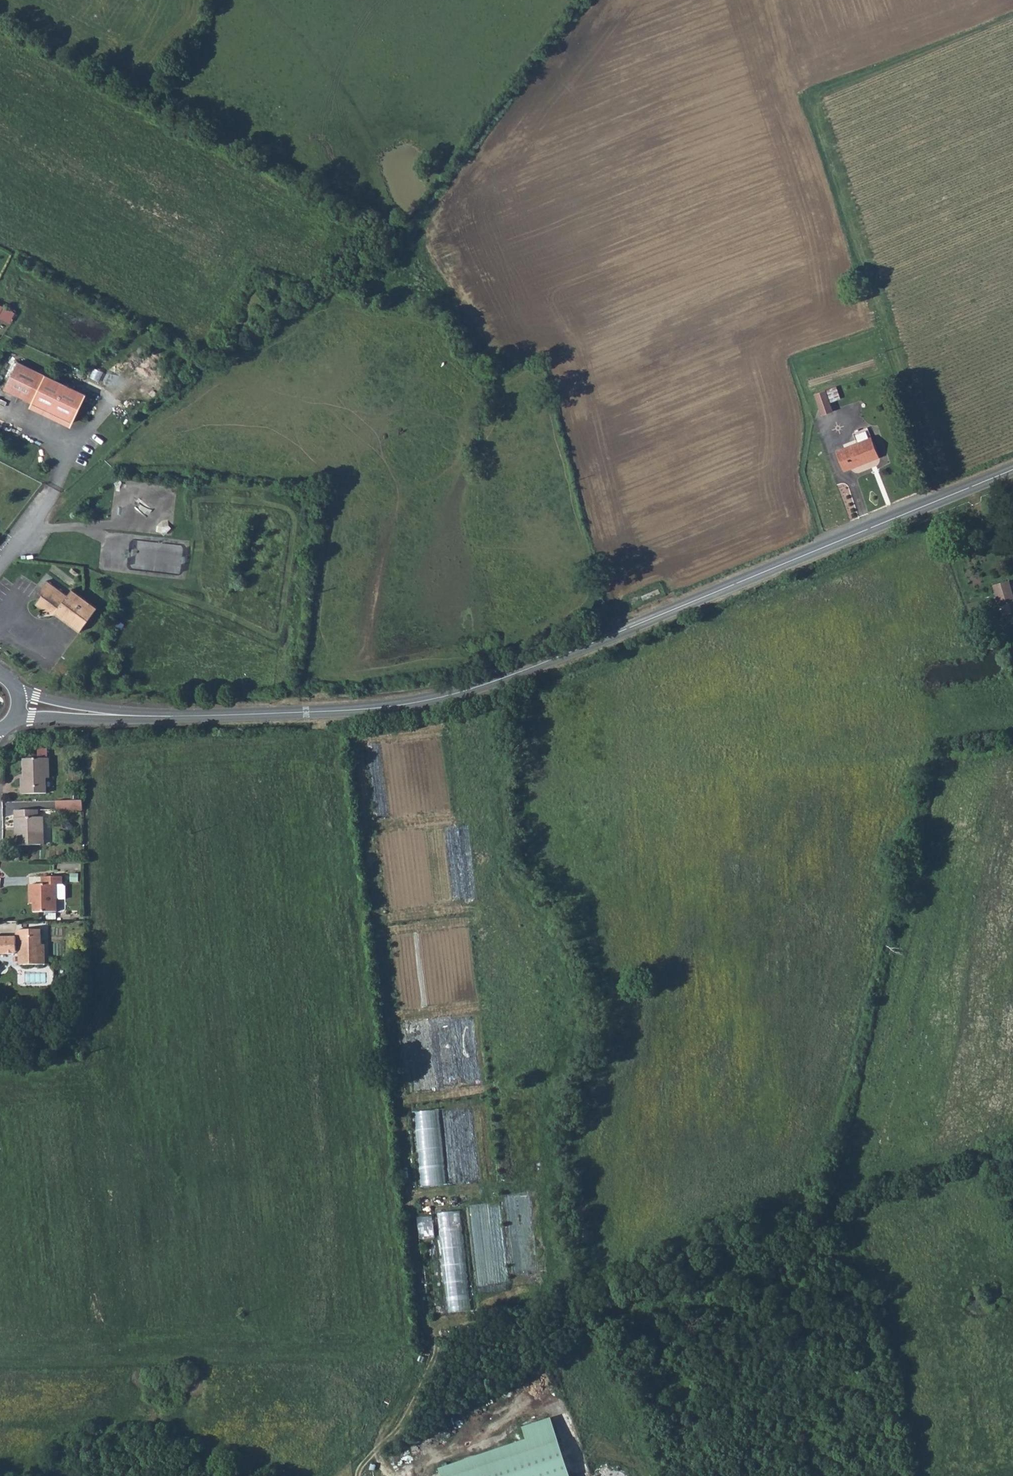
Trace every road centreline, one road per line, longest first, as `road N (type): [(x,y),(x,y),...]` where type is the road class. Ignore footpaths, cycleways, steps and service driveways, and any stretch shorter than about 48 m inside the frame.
road 1 (tertiary): [(1012,467),(548,662),(436,698),(367,709),(144,716)]
road 2 (tertiary): [(12,717),(144,716)]
road 3 (tertiary): [(144,716),(15,692)]

